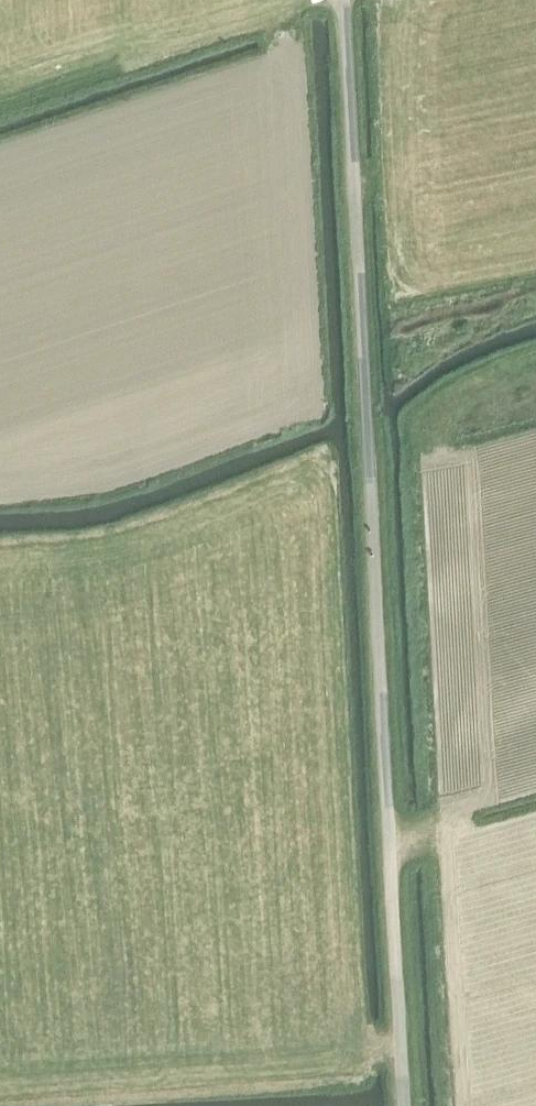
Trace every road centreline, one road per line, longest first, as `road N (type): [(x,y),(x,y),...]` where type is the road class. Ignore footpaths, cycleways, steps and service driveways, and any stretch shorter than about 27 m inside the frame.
road 1 (unclassified): [(403,1105),(343,0)]
road 2 (track): [(388,840),(450,821),(434,423),(458,391),(535,359)]

